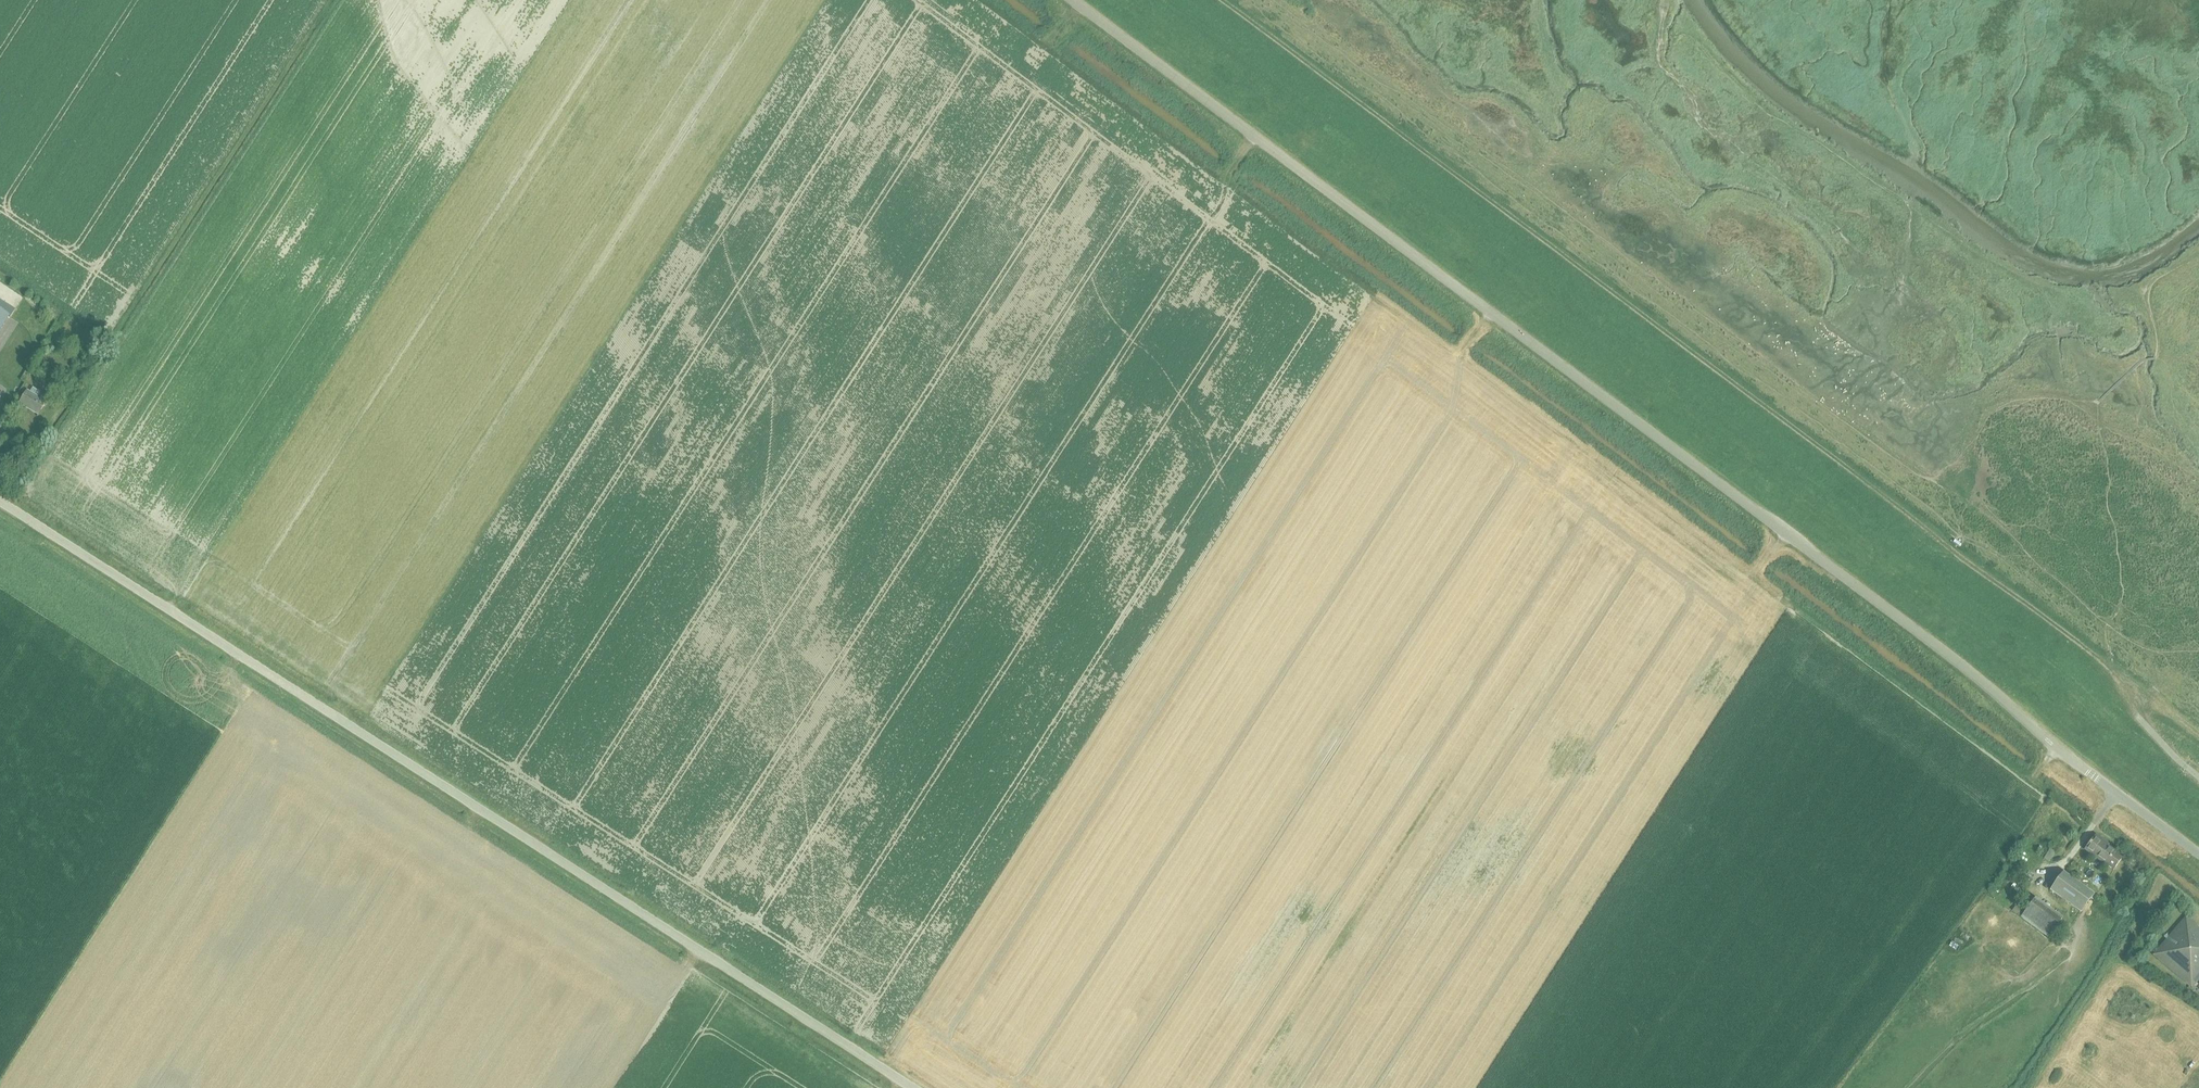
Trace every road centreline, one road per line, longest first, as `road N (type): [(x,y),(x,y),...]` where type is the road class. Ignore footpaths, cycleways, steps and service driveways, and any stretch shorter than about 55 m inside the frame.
road 1 (unclassified): [(2088,771),(1863,591),(1073,0)]
road 2 (track): [(2100,677),(1196,0)]
road 3 (unclassified): [(913,1087),(0,505)]
road 4 (residential): [(2198,854),(2088,771)]

